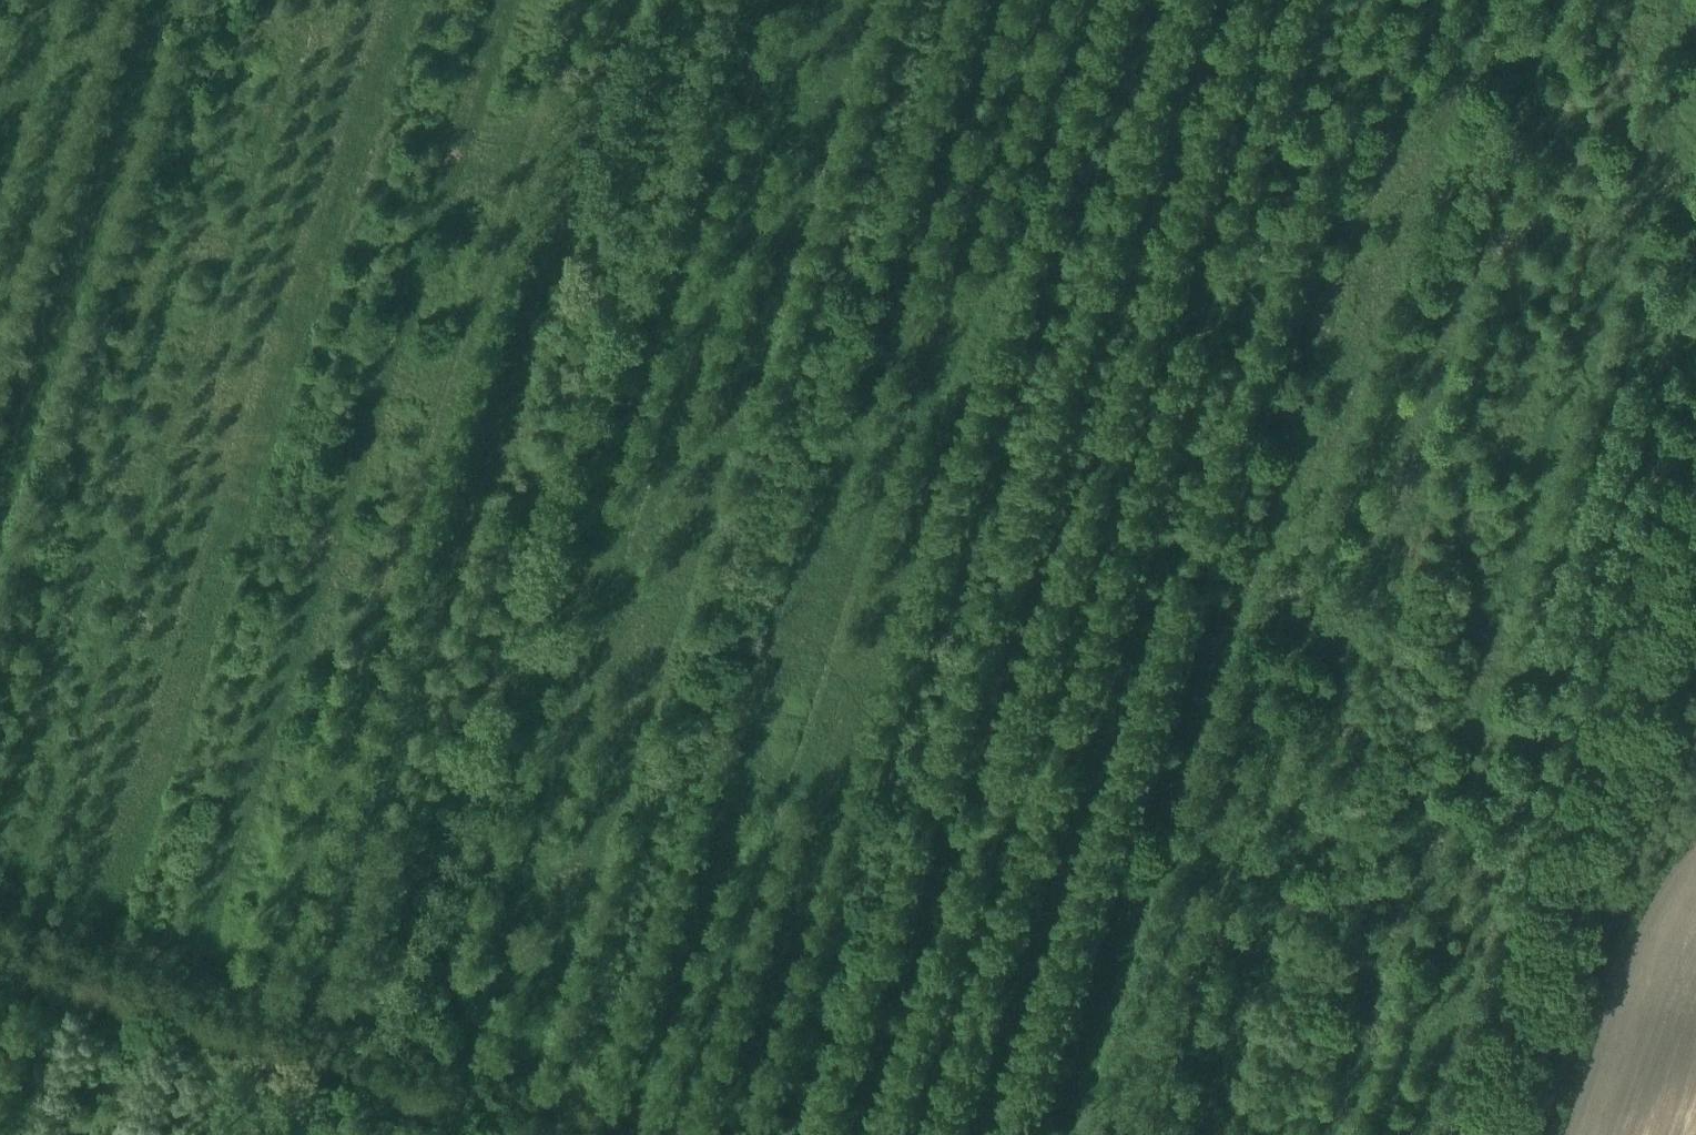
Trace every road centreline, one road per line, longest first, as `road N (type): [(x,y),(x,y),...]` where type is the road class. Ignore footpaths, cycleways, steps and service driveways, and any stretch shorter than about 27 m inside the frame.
road 1 (track): [(0,908),(694,1134)]
road 2 (track): [(1695,488),(1485,1134)]

